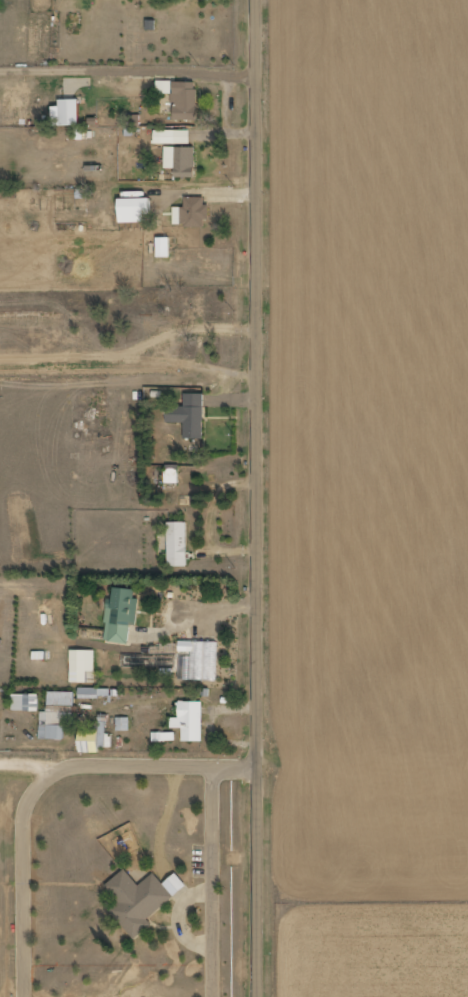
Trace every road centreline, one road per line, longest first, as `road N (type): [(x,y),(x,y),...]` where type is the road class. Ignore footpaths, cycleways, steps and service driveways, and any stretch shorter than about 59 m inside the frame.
road 1 (residential): [(258,996),(259,0)]
road 2 (residential): [(258,742),(0,757)]

